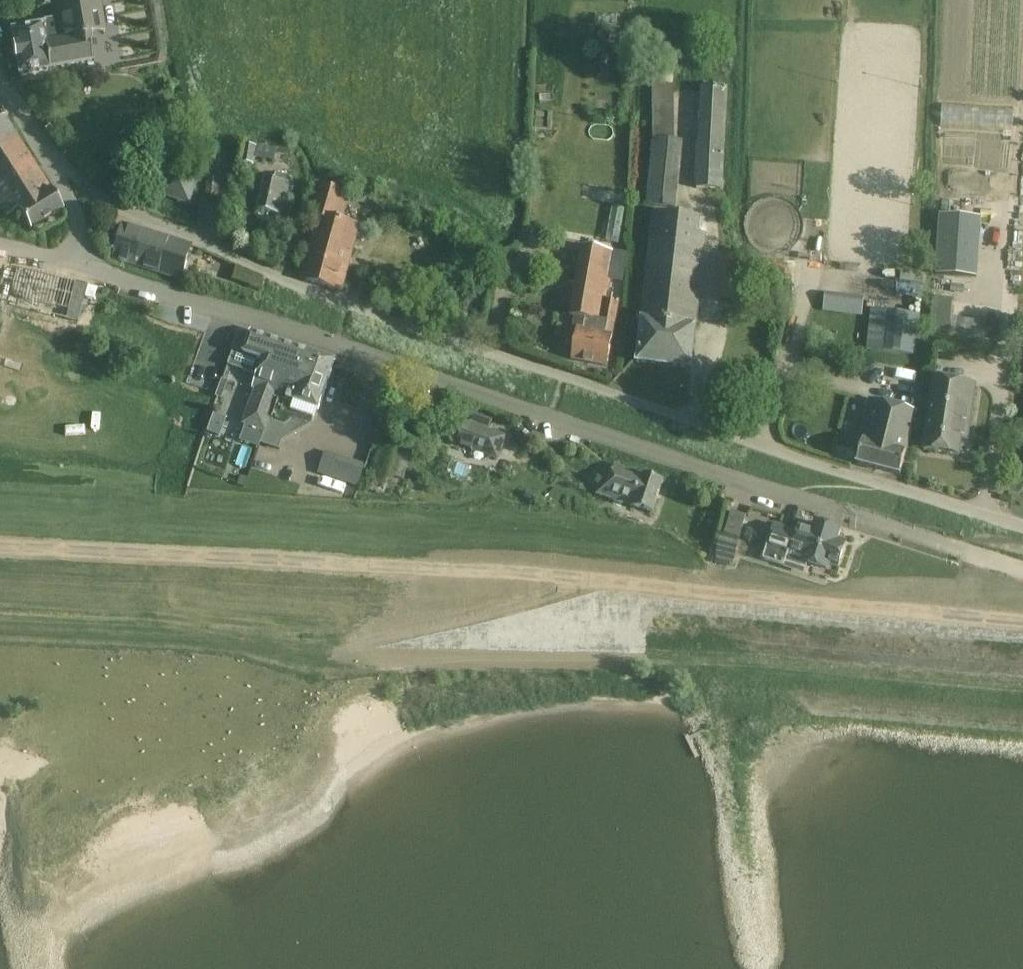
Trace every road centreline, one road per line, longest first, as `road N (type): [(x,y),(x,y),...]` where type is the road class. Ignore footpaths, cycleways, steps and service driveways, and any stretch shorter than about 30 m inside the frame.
road 1 (residential): [(1022,524),(285,280),(123,211),(44,151)]
road 2 (track): [(1022,622),(476,572),(0,549)]
road 3 (unclassified): [(1022,571),(78,267)]
road 4 (track): [(603,583),(343,648)]
road 5 (unclassified): [(78,267),(78,227),(44,151)]

